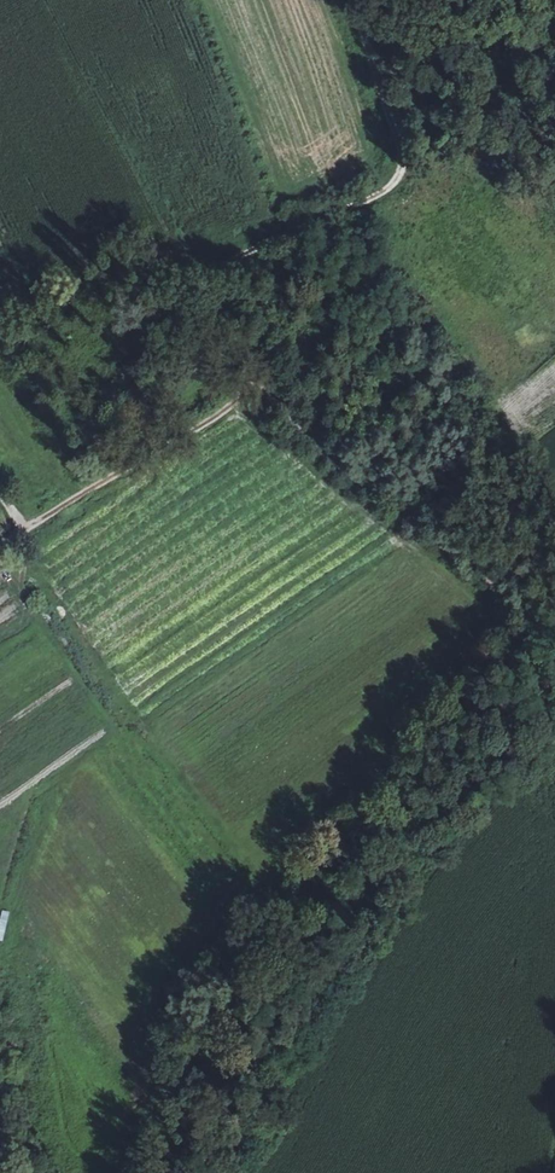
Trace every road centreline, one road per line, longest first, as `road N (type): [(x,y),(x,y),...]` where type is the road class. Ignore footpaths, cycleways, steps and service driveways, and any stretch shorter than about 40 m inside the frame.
road 1 (track): [(554,693),(533,622),(303,437),(258,385),(211,297),(217,278),(255,250),(400,179),(405,166),(346,0)]
road 2 (track): [(258,385),(18,531),(24,565),(127,726)]

